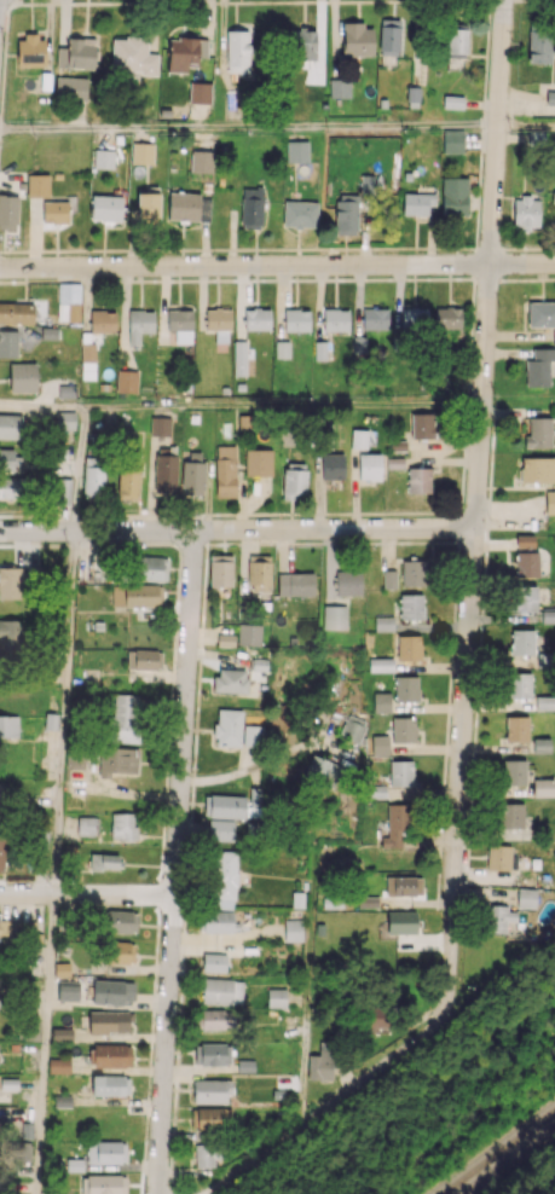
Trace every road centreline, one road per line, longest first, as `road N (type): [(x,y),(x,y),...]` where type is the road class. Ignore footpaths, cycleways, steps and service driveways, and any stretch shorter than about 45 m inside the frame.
road 1 (residential): [(504,0),(443,1008)]
road 2 (residential): [(195,529),(161,1193)]
road 3 (residential): [(554,263),(0,268)]
road 4 (residential): [(475,528),(0,531)]
road 5 (residential): [(443,1008),(407,1050),(210,1193)]
road 6 (residential): [(174,894),(0,896)]
road 7 (residential): [(301,753),(180,784)]

